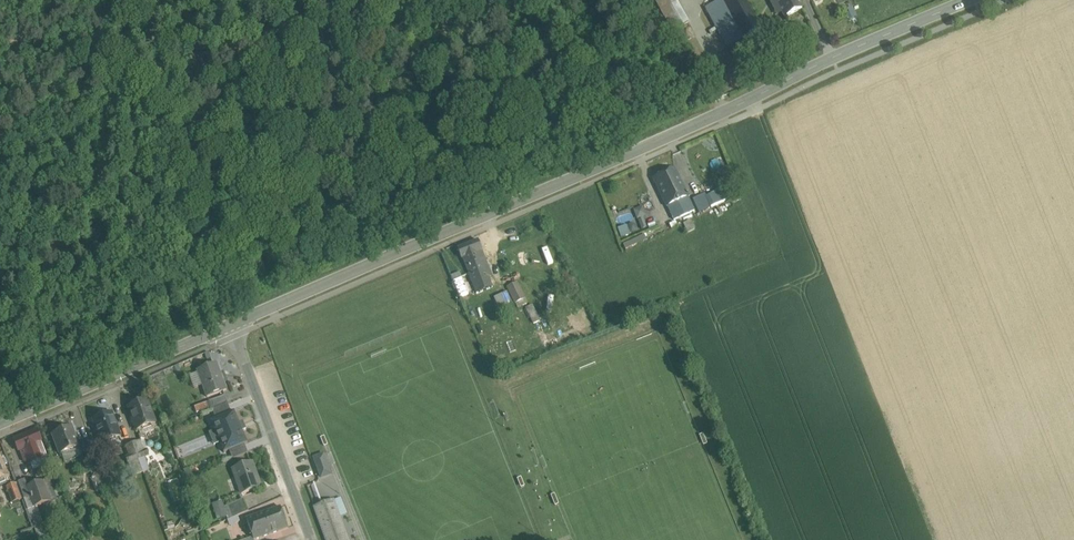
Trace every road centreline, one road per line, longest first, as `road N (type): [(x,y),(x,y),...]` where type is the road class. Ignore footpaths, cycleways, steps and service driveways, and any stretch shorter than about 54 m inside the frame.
road 1 (tertiary): [(232,325),(980,0)]
road 2 (track): [(107,0),(232,325)]
road 3 (tertiary): [(0,426),(232,325)]
road 4 (residential): [(232,325),(310,539)]

